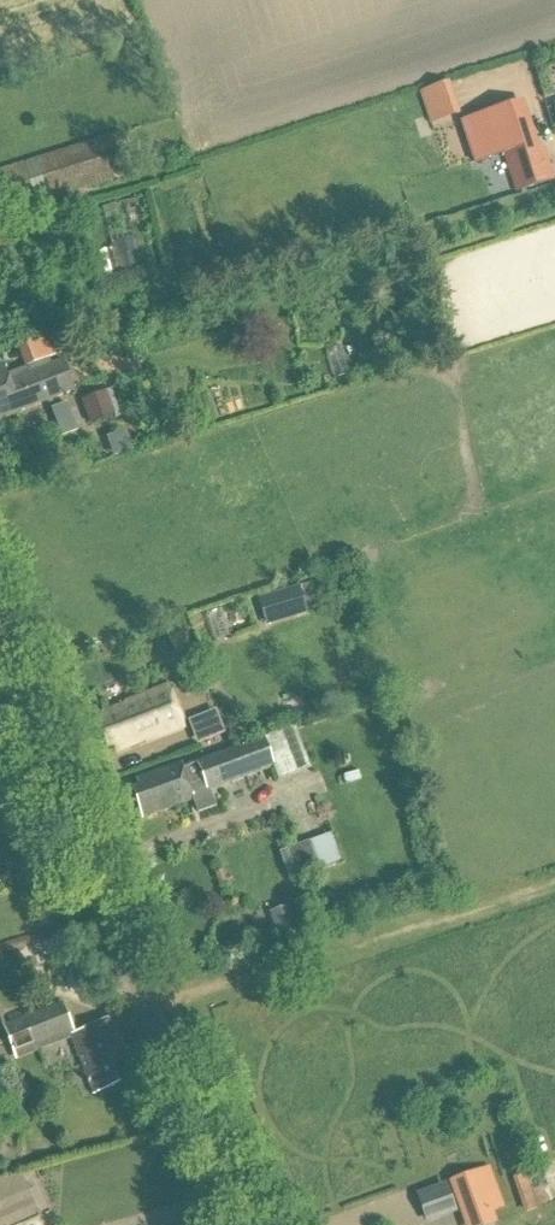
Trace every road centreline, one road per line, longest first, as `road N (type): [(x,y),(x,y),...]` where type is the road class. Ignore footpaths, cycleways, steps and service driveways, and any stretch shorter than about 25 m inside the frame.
road 1 (tertiary): [(242,1224),(0,675)]
road 2 (track): [(554,883),(146,1008)]

